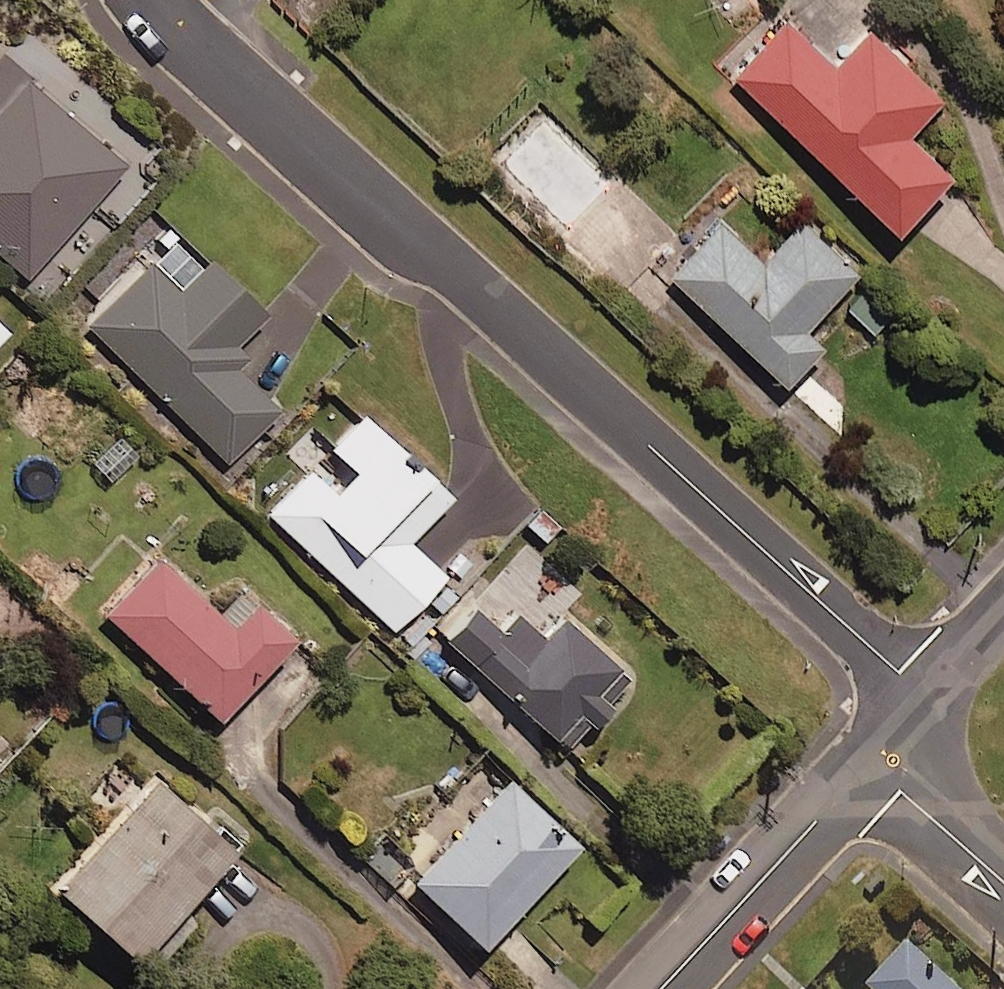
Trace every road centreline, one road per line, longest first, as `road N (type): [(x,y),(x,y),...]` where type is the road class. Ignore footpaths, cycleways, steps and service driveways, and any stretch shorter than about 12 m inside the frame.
road 1 (residential): [(923,695),(166,0)]
road 2 (residential): [(662,988),(877,760)]
road 3 (residential): [(1003,879),(877,760)]
road 4 (residential): [(923,695),(1003,601)]

